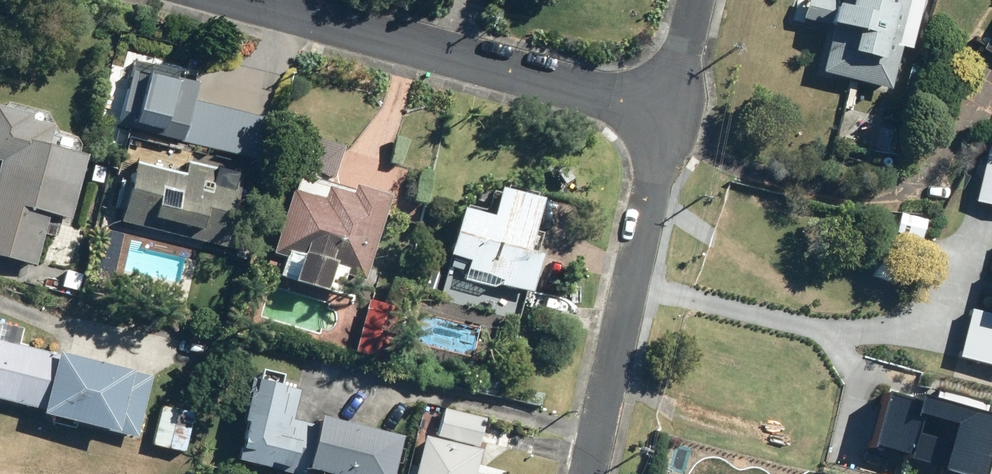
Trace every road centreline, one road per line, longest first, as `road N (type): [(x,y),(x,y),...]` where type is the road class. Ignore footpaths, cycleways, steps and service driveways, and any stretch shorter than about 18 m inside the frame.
road 1 (residential): [(665,98),(275,0)]
road 2 (residential): [(665,98),(587,473)]

